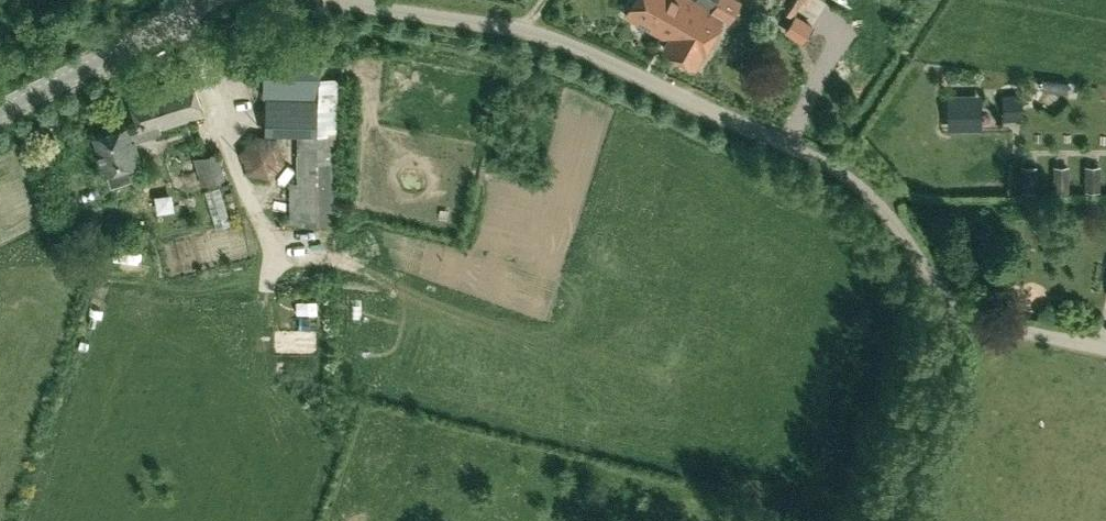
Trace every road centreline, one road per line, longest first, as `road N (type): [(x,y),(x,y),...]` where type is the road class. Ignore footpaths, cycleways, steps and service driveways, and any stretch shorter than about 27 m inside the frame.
road 1 (unclassified): [(952,308),(906,228),(826,160),(554,38),(341,0)]
road 2 (tertiary): [(0,112),(203,0)]
road 3 (unclassified): [(877,520),(952,308)]
road 4 (unclassified): [(1105,348),(952,308)]

